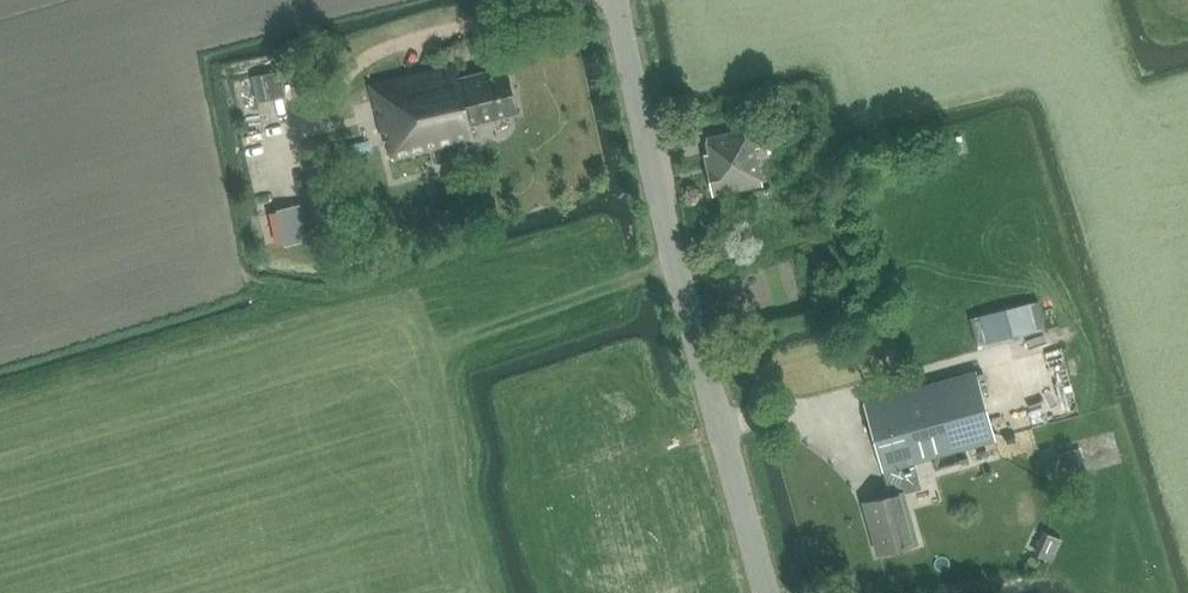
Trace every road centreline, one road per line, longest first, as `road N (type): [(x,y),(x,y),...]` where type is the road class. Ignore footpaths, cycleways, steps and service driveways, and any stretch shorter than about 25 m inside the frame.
road 1 (tertiary): [(769,592),(646,148),(619,0)]

